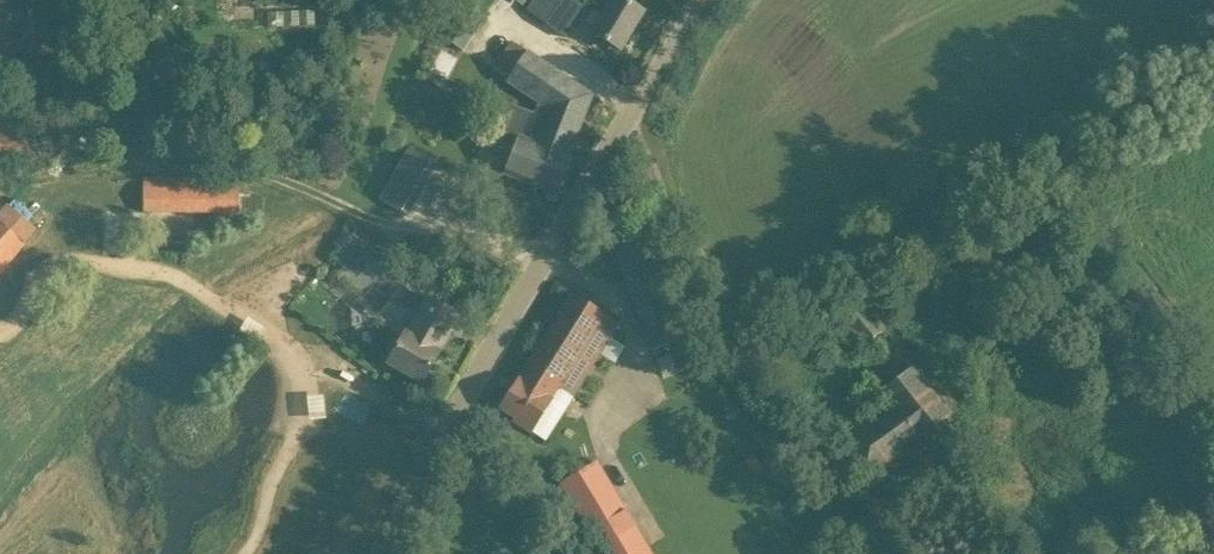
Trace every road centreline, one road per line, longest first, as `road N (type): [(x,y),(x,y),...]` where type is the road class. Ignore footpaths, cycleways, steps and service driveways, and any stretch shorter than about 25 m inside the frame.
road 1 (track): [(1213,386),(1099,227),(1061,187),(1007,187),(724,302),(639,110)]
road 2 (unclassified): [(381,553),(535,274),(713,0)]

